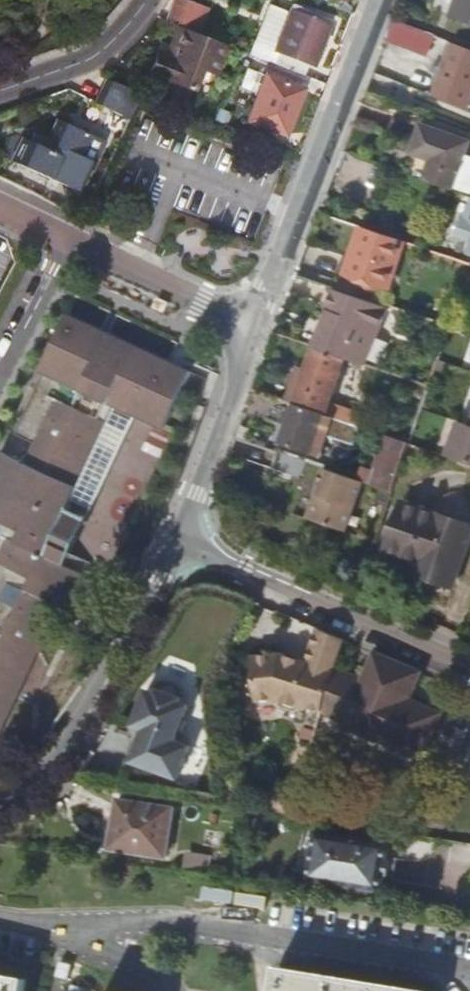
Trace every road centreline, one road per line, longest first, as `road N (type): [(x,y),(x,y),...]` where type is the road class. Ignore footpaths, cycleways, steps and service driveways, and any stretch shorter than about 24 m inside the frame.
road 1 (tertiary): [(374,0),(257,324)]
road 2 (residential): [(178,544),(79,731),(54,765),(0,801)]
road 3 (tertiary): [(178,544),(469,667)]
road 4 (tertiary): [(257,324),(178,544)]
road 5 (residential): [(71,241),(257,324)]
road 6 (residential): [(0,92),(89,62),(146,0)]
road 7 (residential): [(0,376),(71,241)]

